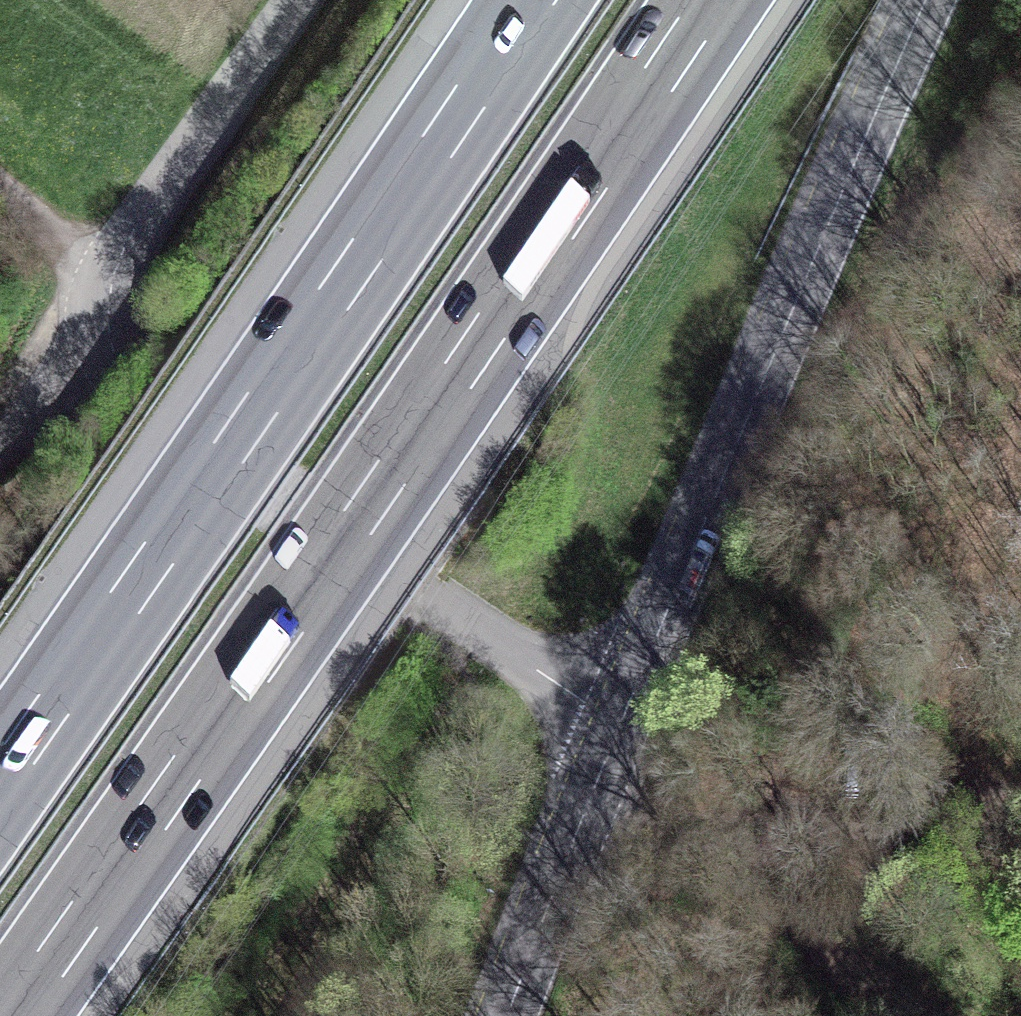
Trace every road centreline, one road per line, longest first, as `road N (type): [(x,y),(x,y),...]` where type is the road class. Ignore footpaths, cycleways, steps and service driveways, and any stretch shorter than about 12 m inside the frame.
road 1 (motorway): [(15,1015),(712,0)]
road 2 (unclassified): [(299,0),(122,256),(109,332),(119,372),(136,393),(619,724)]
road 3 (motorway): [(535,0),(0,783)]
road 4 (tertiary): [(926,0),(619,724)]
road 5 (track): [(1020,827),(904,830),(736,875),(655,850),(619,724)]
road 6 (tertiary): [(619,724),(505,1015)]
road 7 (track): [(959,1015),(736,875)]
road 8 (track): [(0,180),(113,286)]

